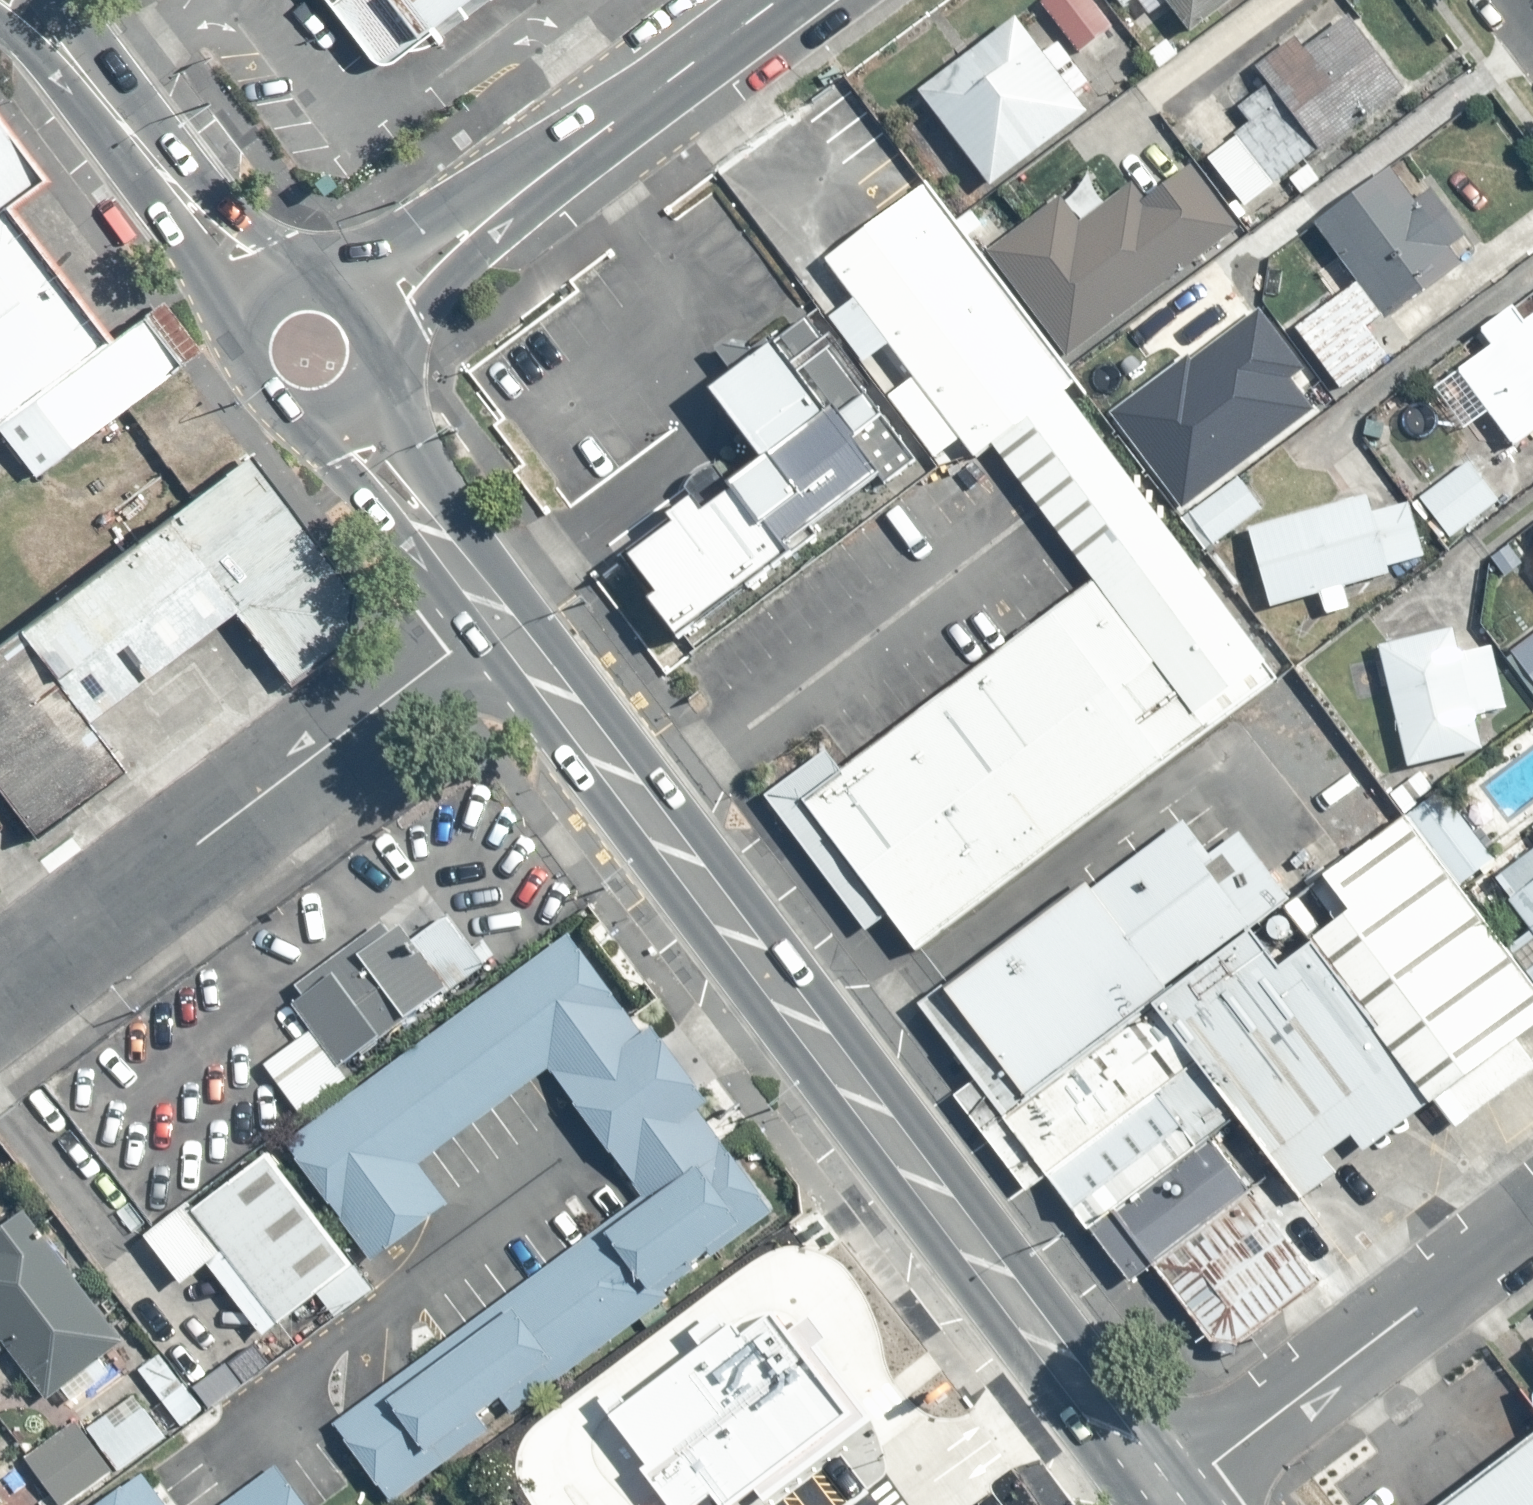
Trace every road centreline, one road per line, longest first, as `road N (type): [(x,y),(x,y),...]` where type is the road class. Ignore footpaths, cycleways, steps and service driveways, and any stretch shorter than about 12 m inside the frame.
road 1 (secondary): [(359,380),(1190,1481)]
road 2 (secondary): [(1150,1504),(473,626)]
road 3 (residential): [(0,997),(473,626)]
road 4 (tertiary): [(778,0),(398,287),(351,304)]
road 5 (residential): [(1190,1481),(1532,1219)]
road 6 (secondary): [(264,300),(18,0)]
road 7 (secondary): [(473,626),(347,456),(334,403)]
road 8 (secondary): [(334,403),(289,408),(256,386),(243,348),(264,300)]

